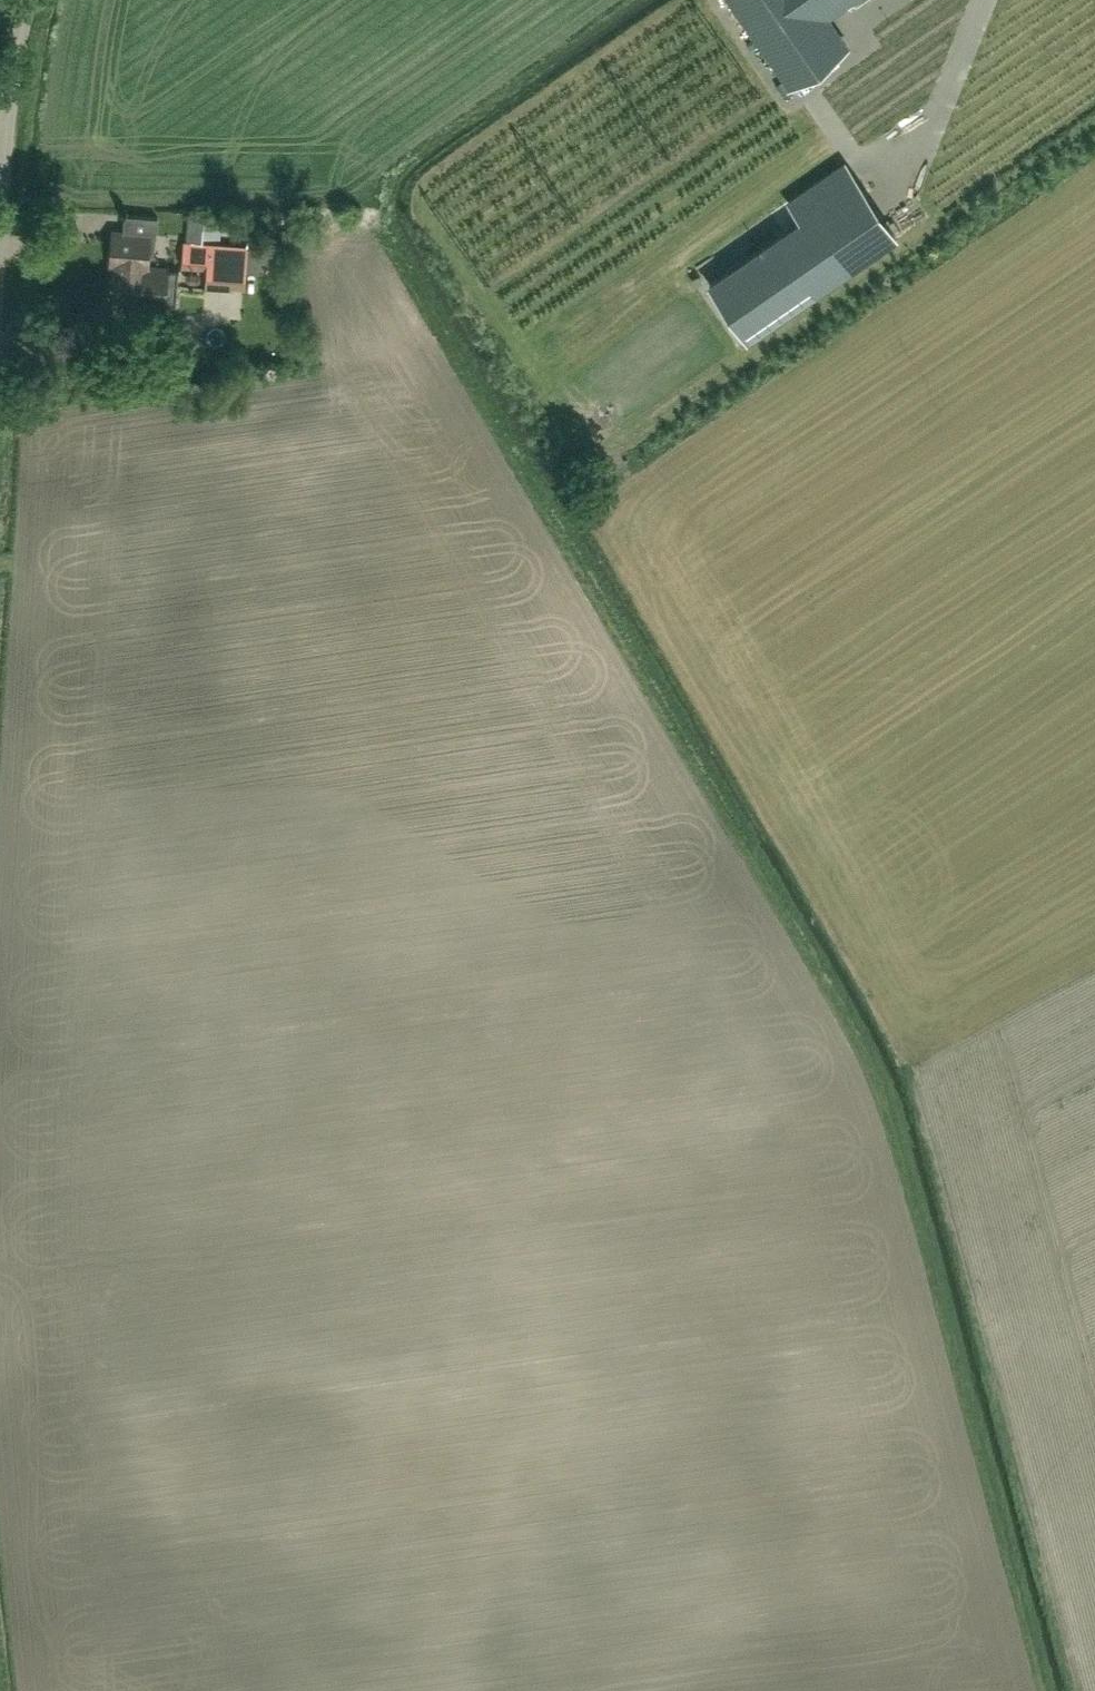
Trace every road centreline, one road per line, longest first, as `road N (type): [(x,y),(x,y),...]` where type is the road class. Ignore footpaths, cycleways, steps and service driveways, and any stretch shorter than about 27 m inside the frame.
road 1 (unclassified): [(0,229),(11,56),(25,0)]

